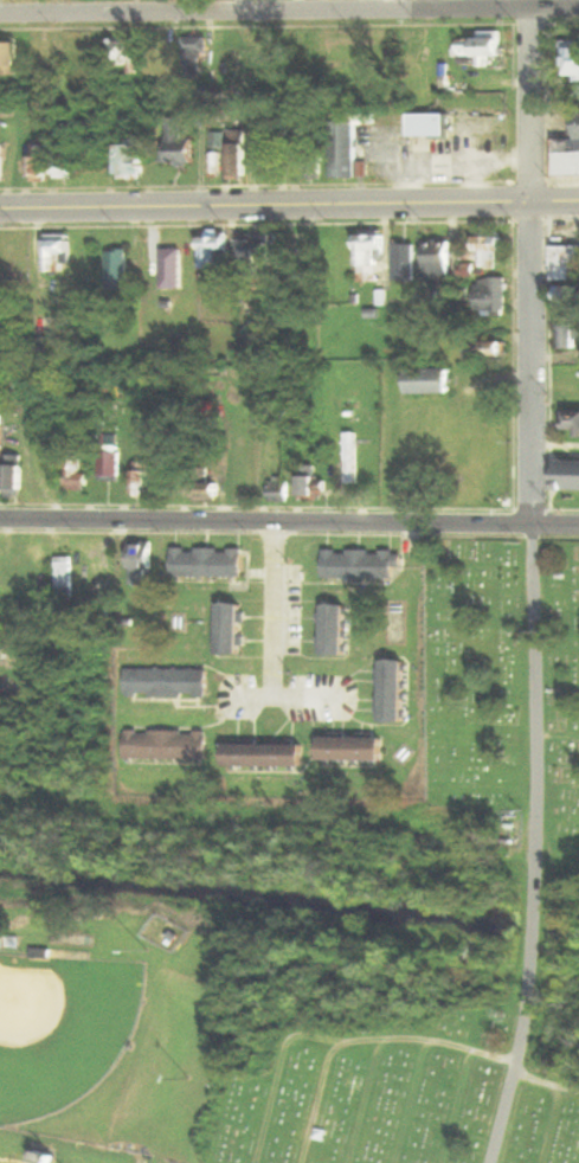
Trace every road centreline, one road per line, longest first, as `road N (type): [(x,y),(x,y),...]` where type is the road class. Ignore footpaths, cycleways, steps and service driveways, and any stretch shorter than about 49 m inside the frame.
road 1 (residential): [(491,1162),(523,1036),(538,846),(525,5)]
road 2 (primary): [(0,212),(578,200)]
road 3 (residential): [(578,523),(0,518)]
road 4 (residential): [(0,17),(430,6)]
road 5 (residential): [(275,705),(270,520)]
road 6 (residential): [(430,6),(578,4)]

